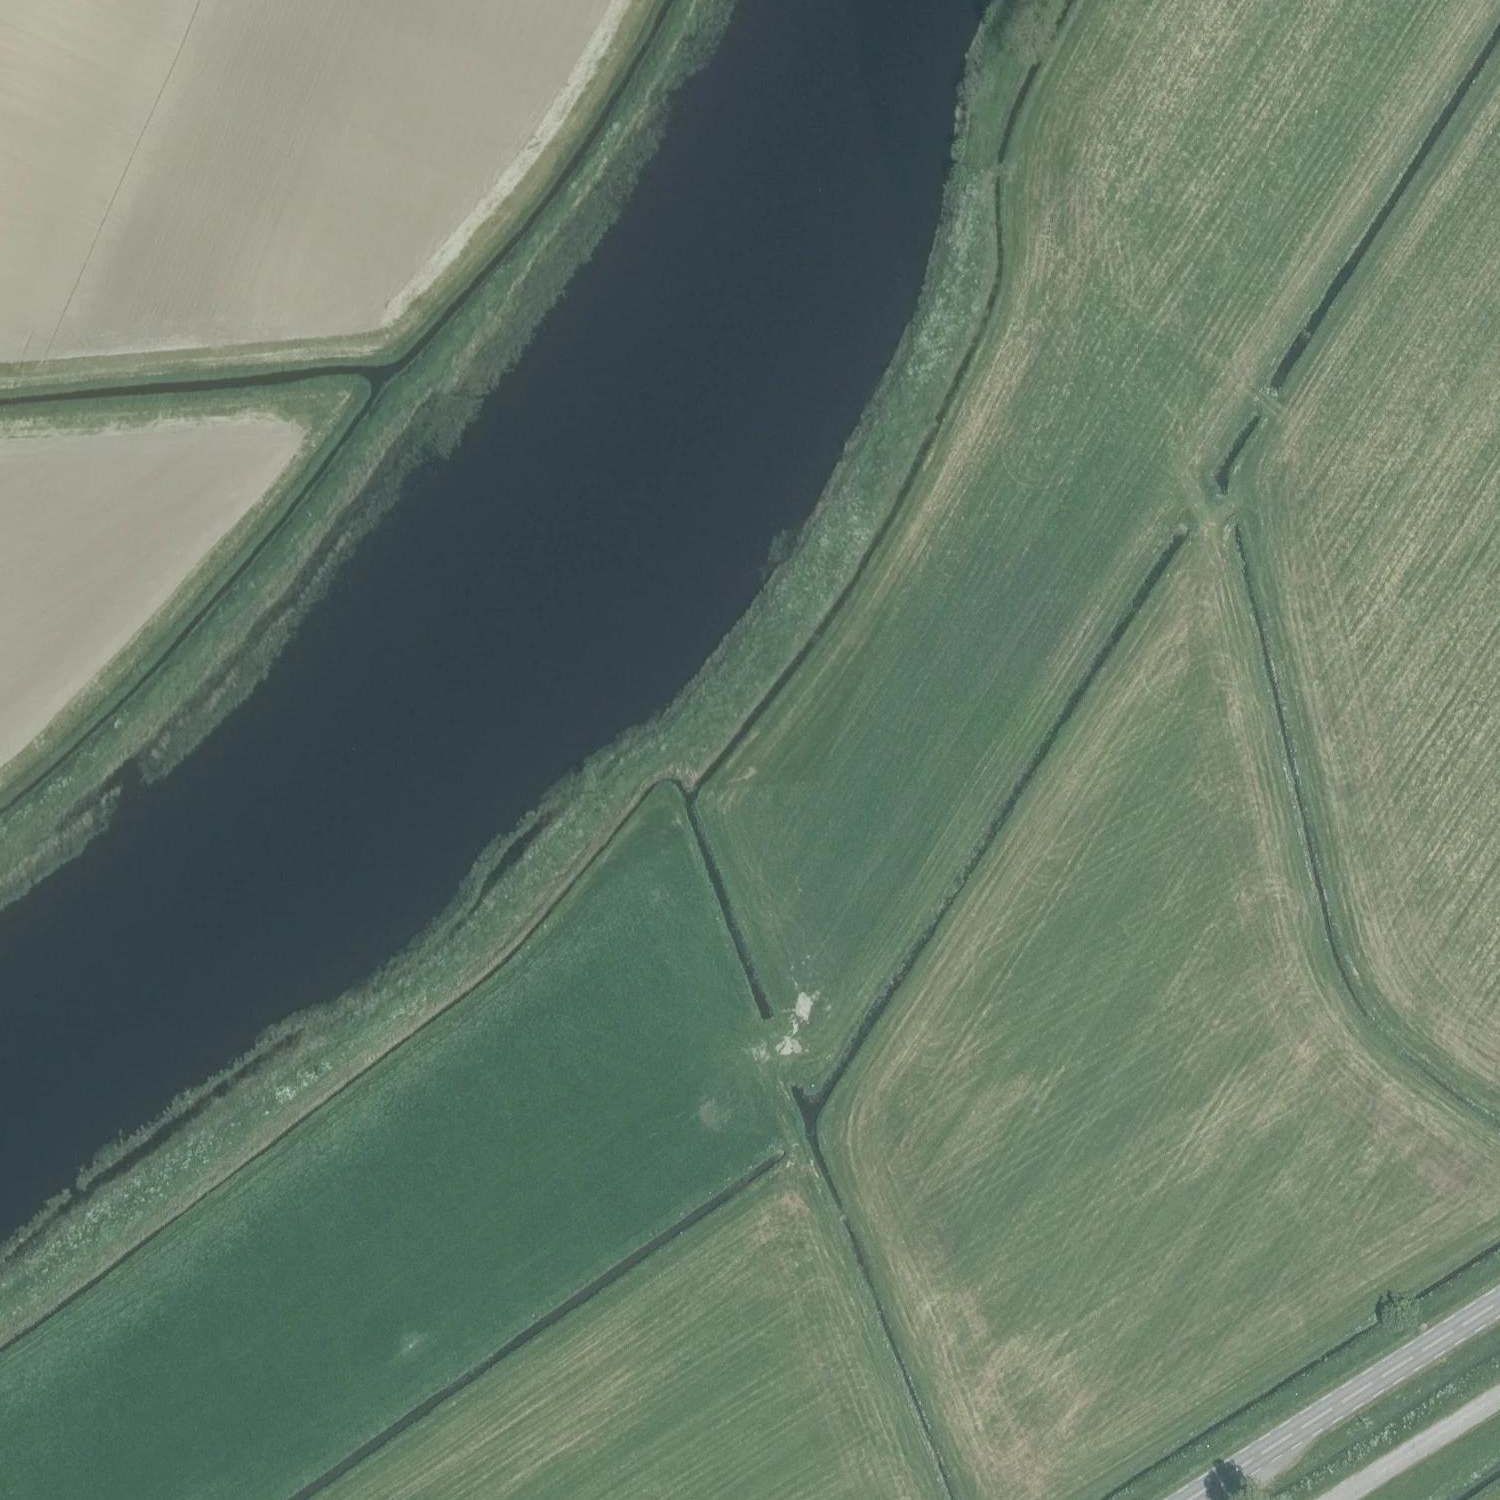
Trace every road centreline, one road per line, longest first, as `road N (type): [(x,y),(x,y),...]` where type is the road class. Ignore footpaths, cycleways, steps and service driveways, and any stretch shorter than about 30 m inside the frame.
road 1 (primary): [(1188,1499),(1499,1300)]
road 2 (unclassified): [(1336,1499),(1499,1396)]

